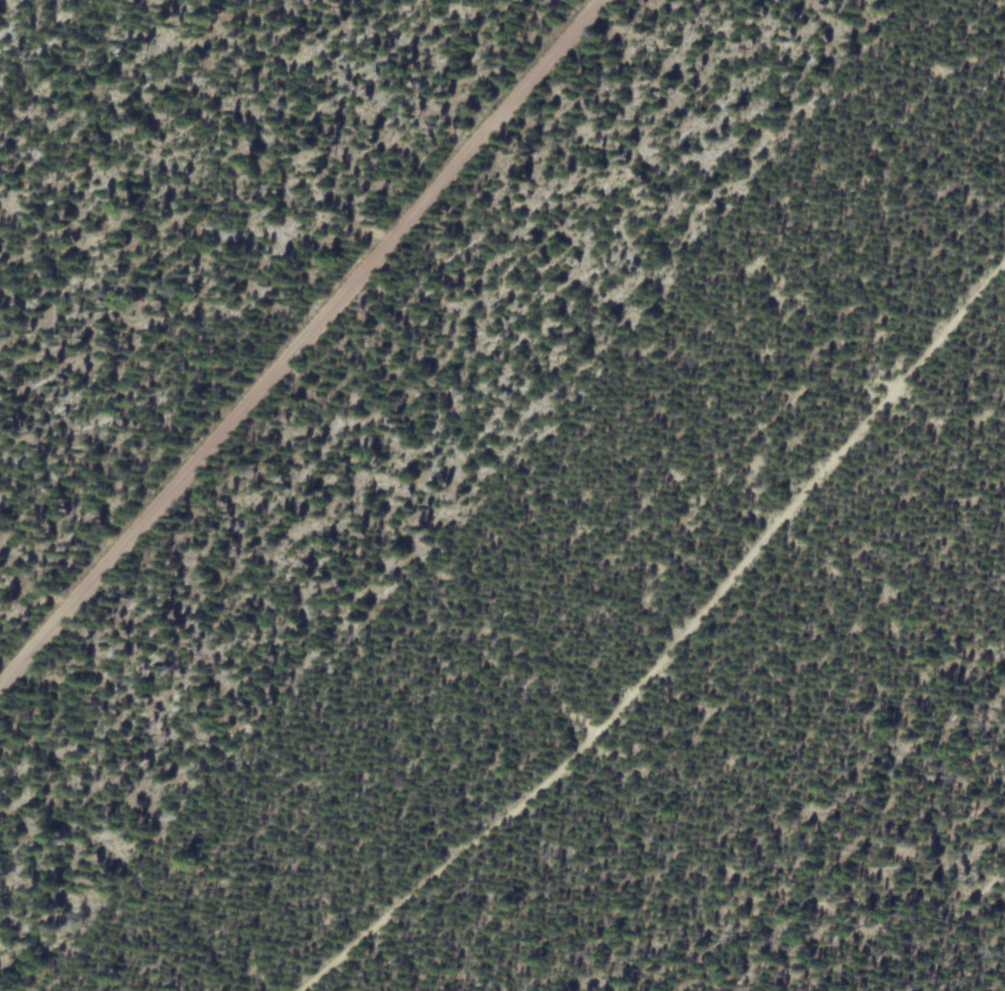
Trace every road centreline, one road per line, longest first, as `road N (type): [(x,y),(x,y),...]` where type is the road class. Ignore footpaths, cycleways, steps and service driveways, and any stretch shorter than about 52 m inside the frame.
road 1 (track): [(1004,261),(613,716),(547,782),(297,990)]
road 2 (residential): [(600,0),(0,686)]

